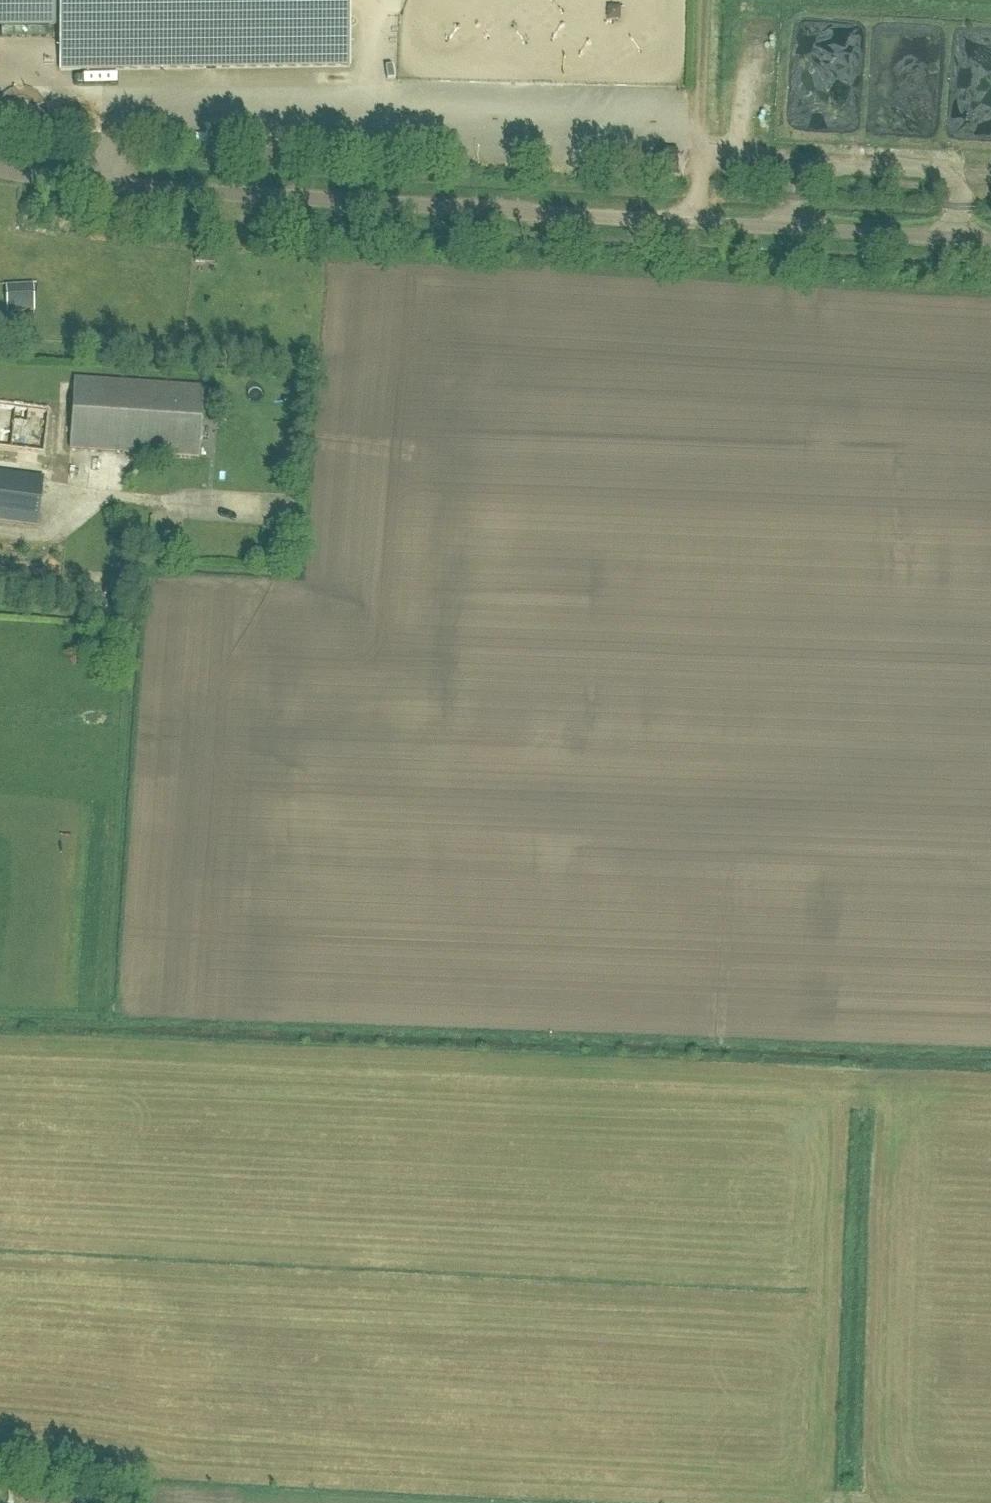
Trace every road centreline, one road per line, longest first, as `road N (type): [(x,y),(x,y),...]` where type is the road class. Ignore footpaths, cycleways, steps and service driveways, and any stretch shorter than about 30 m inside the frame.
road 1 (unclassified): [(990,240),(111,188),(0,171)]

